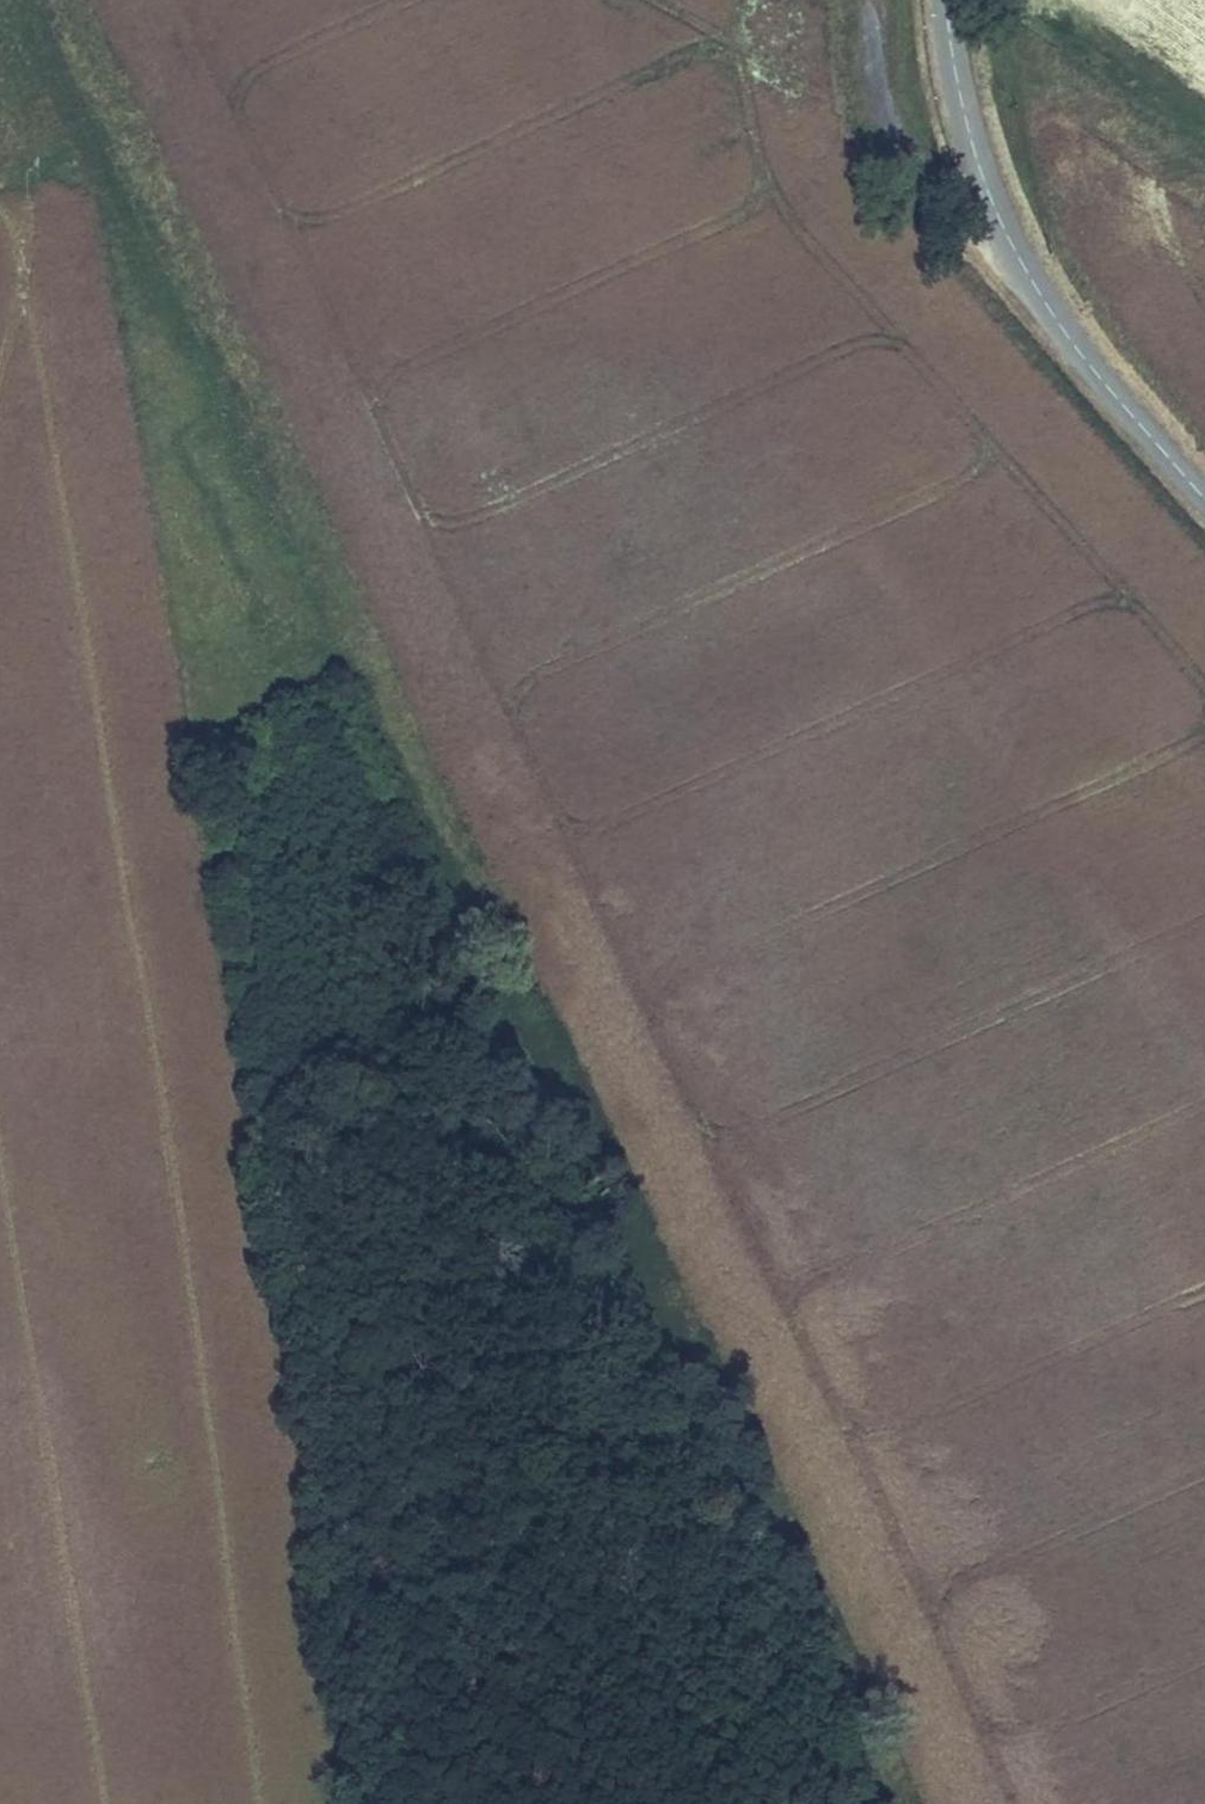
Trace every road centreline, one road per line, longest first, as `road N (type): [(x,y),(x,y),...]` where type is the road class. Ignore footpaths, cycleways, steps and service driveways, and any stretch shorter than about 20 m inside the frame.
road 1 (tertiary): [(945,0),(966,122),(1013,251),(1089,365),(1204,501)]

